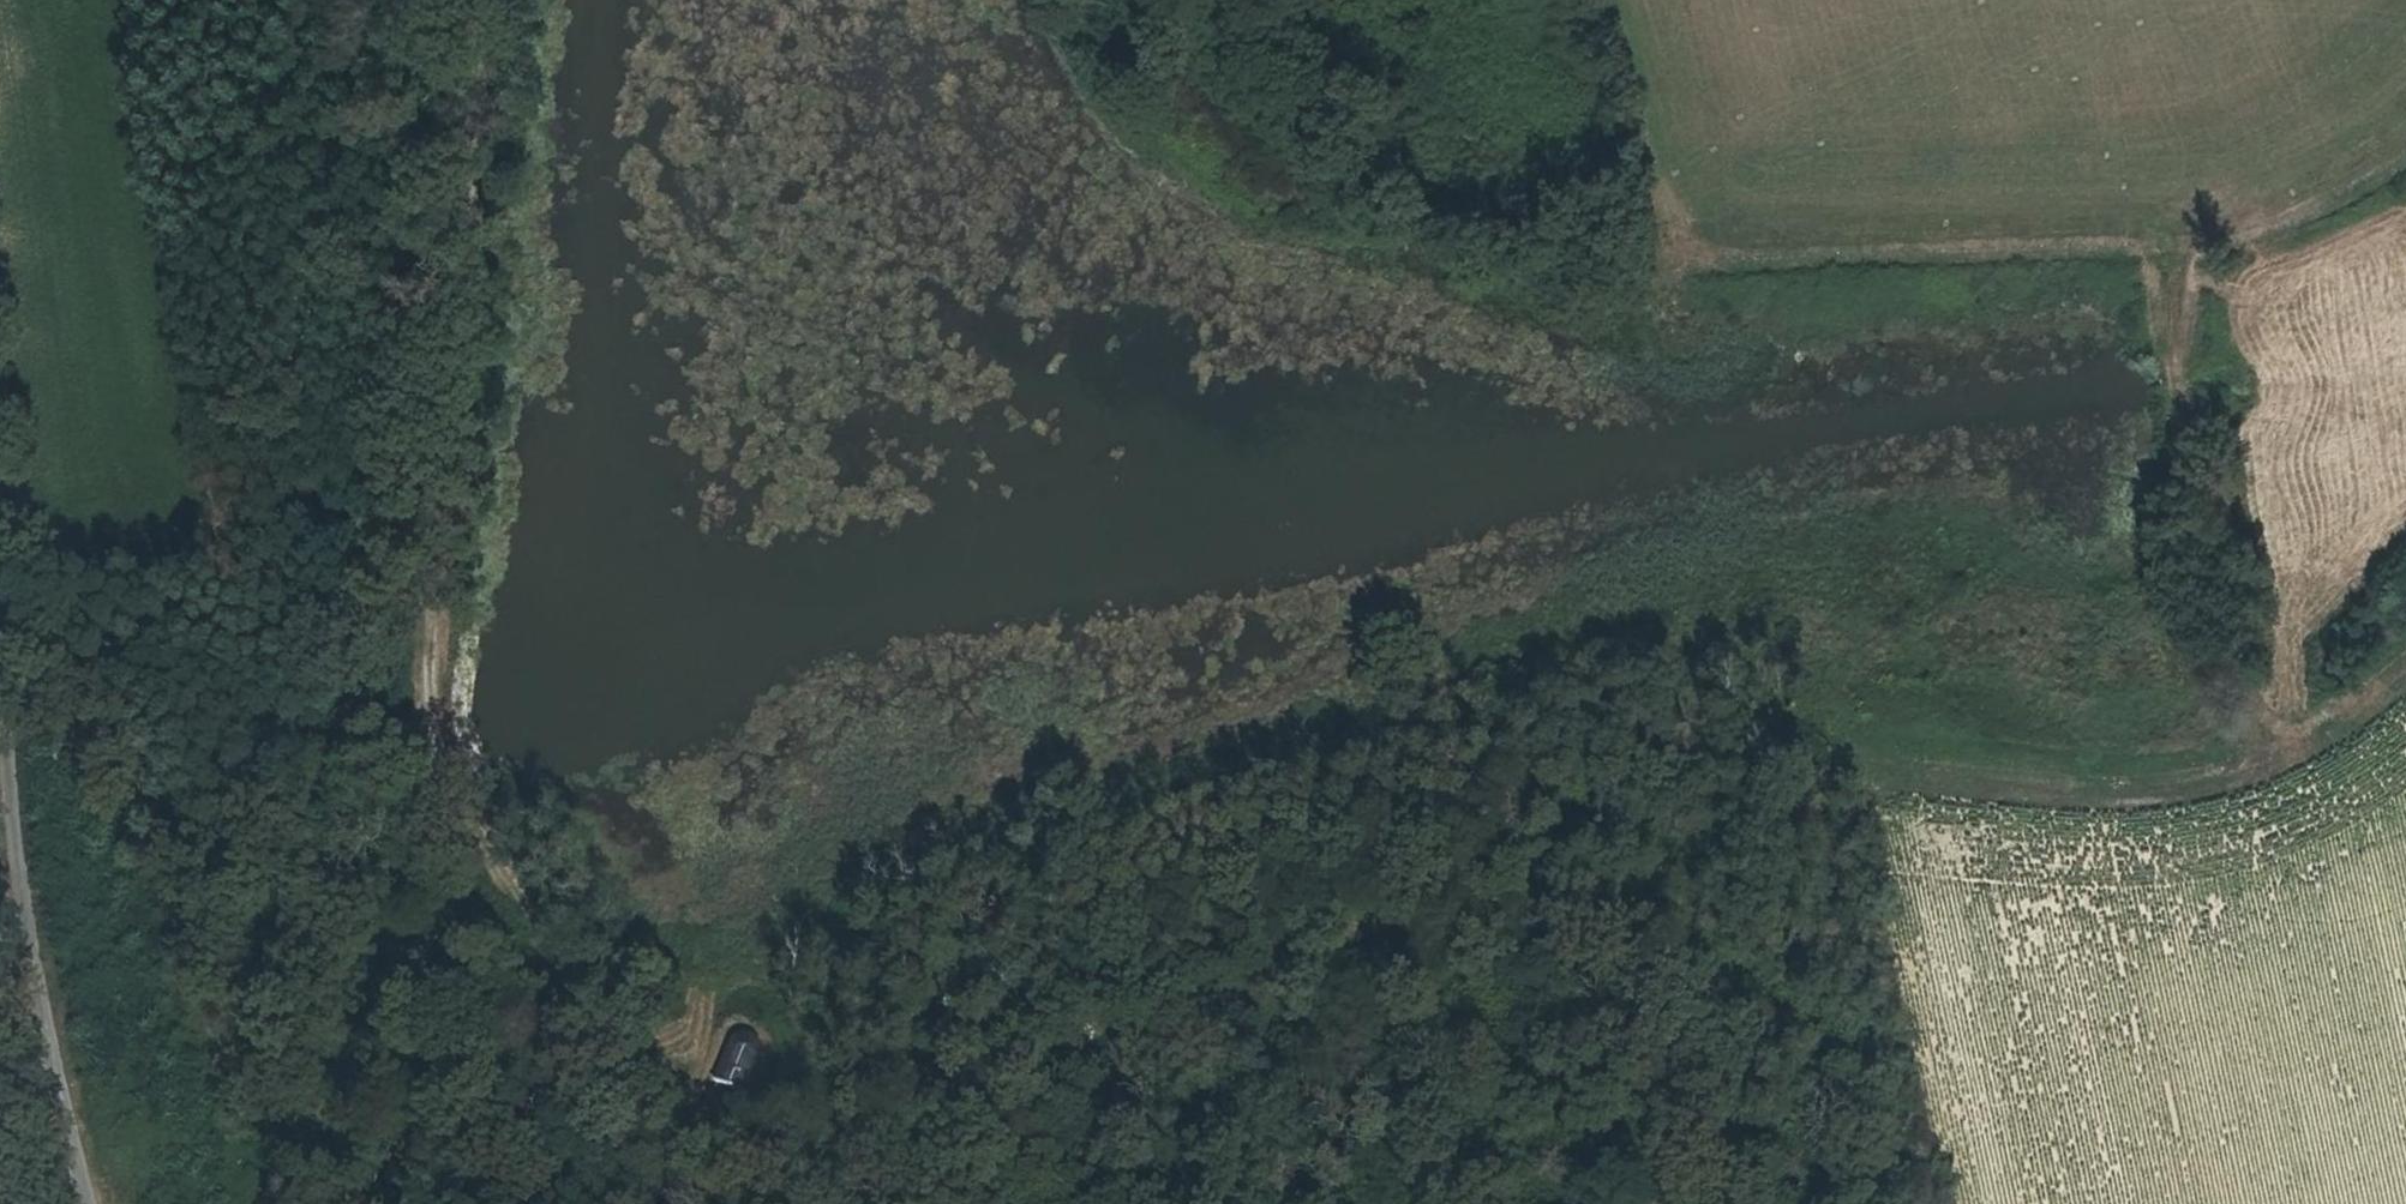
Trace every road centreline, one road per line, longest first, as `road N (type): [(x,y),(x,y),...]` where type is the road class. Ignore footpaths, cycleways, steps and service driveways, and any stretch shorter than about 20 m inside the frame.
road 1 (unclassified): [(0,596),(56,1026),(98,1203)]

